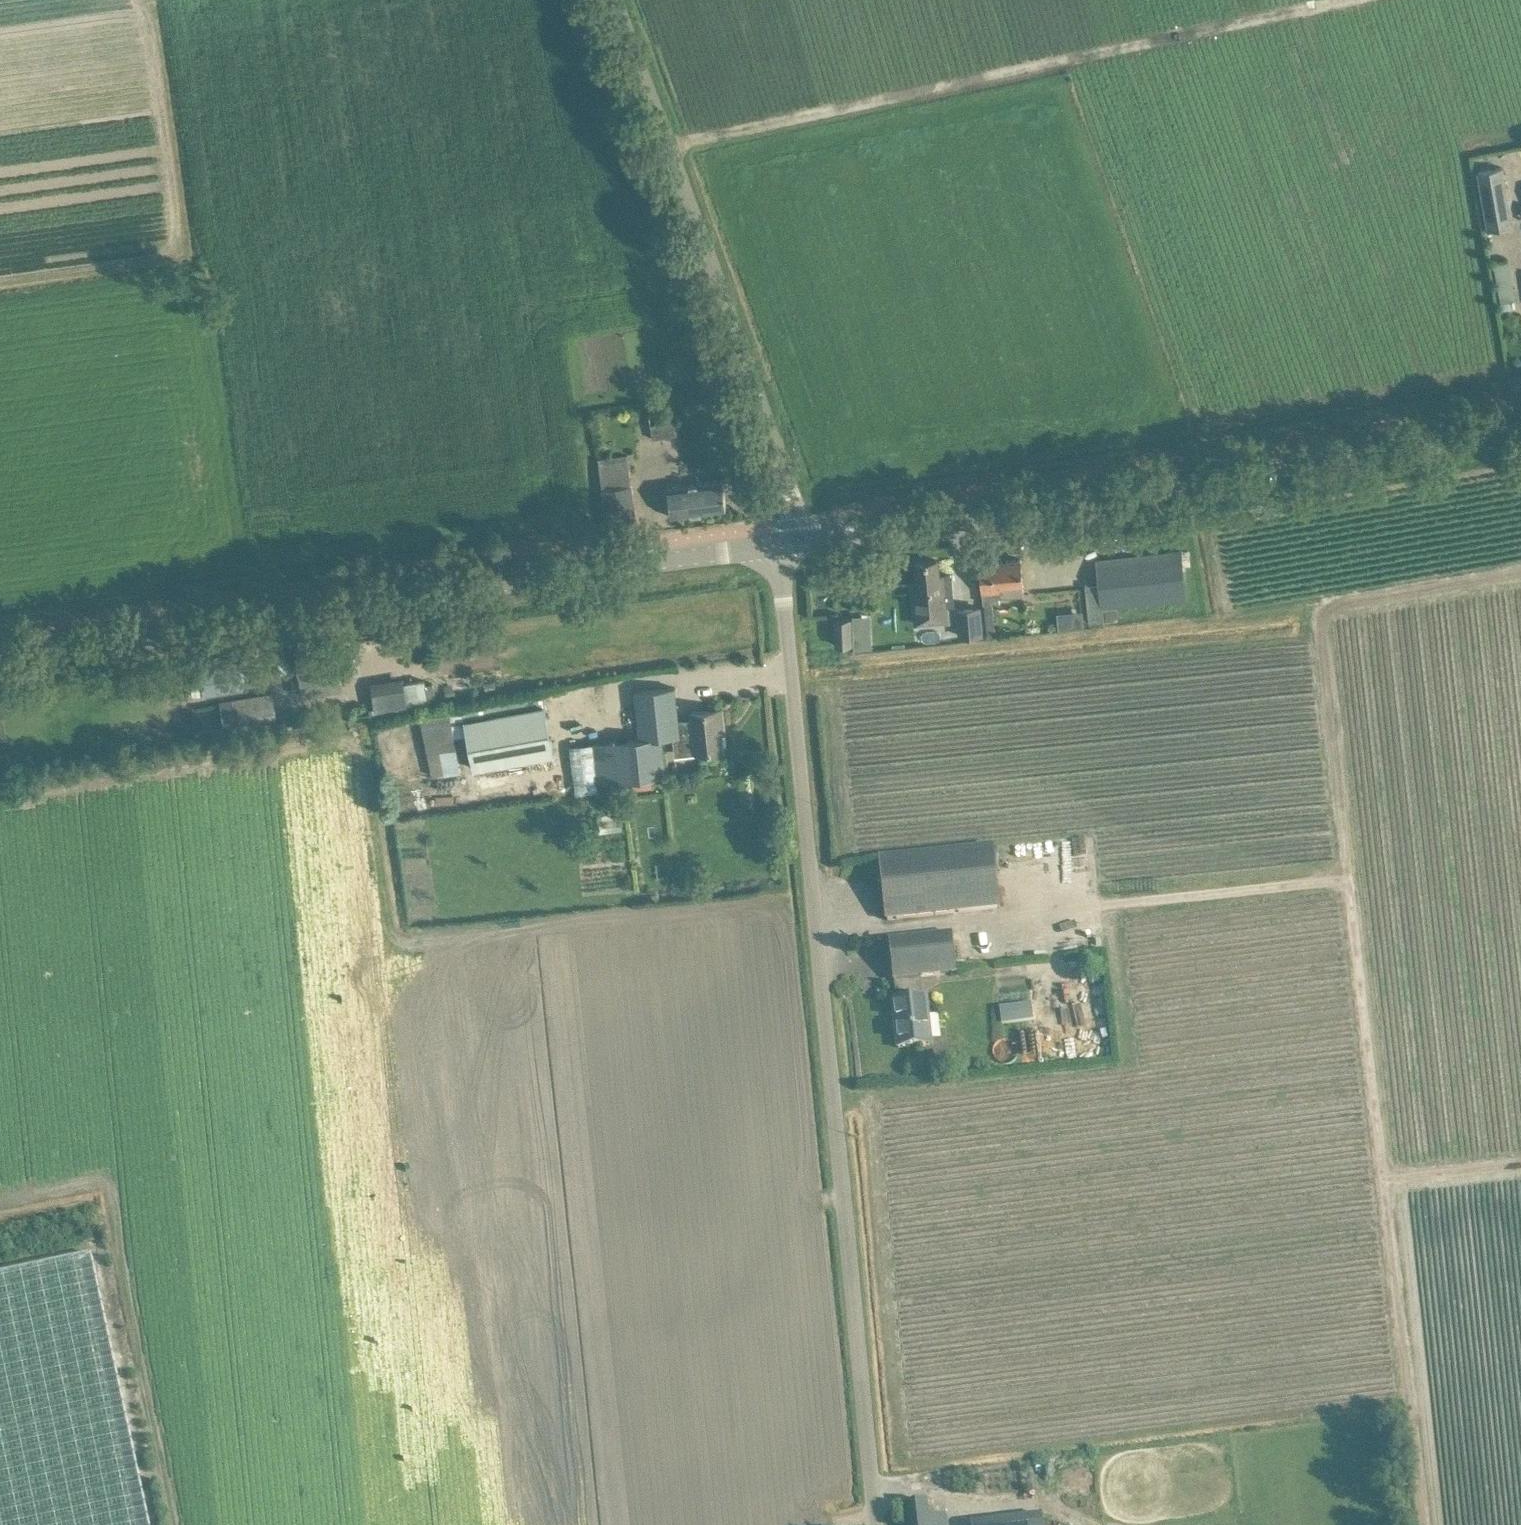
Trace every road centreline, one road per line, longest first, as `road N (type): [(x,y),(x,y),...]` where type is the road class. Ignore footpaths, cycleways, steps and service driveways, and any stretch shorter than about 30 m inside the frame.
road 1 (unclassified): [(883,1524),(783,594),(790,544)]
road 2 (unclassified): [(0,662),(790,544)]
road 3 (unclassified): [(790,544),(1520,422)]
road 4 (unclassified): [(790,544),(797,523),(789,486),(619,0)]

